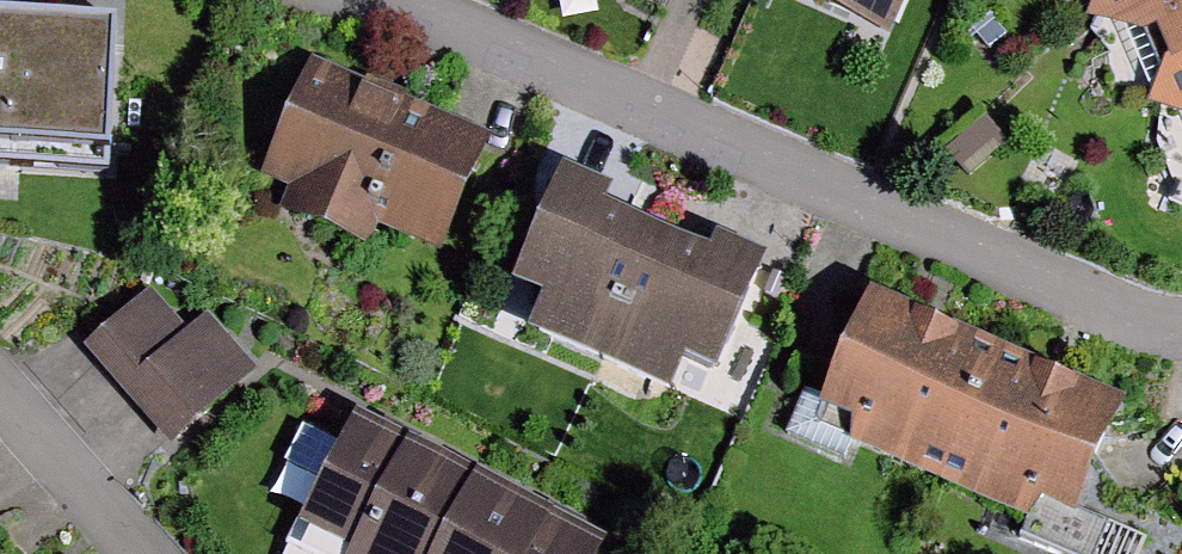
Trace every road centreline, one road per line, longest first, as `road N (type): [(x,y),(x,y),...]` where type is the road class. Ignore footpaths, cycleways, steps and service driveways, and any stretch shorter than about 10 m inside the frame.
road 1 (residential): [(358,0),(550,70),(1117,323),(1181,321)]
road 2 (residential): [(140,553),(0,398)]

